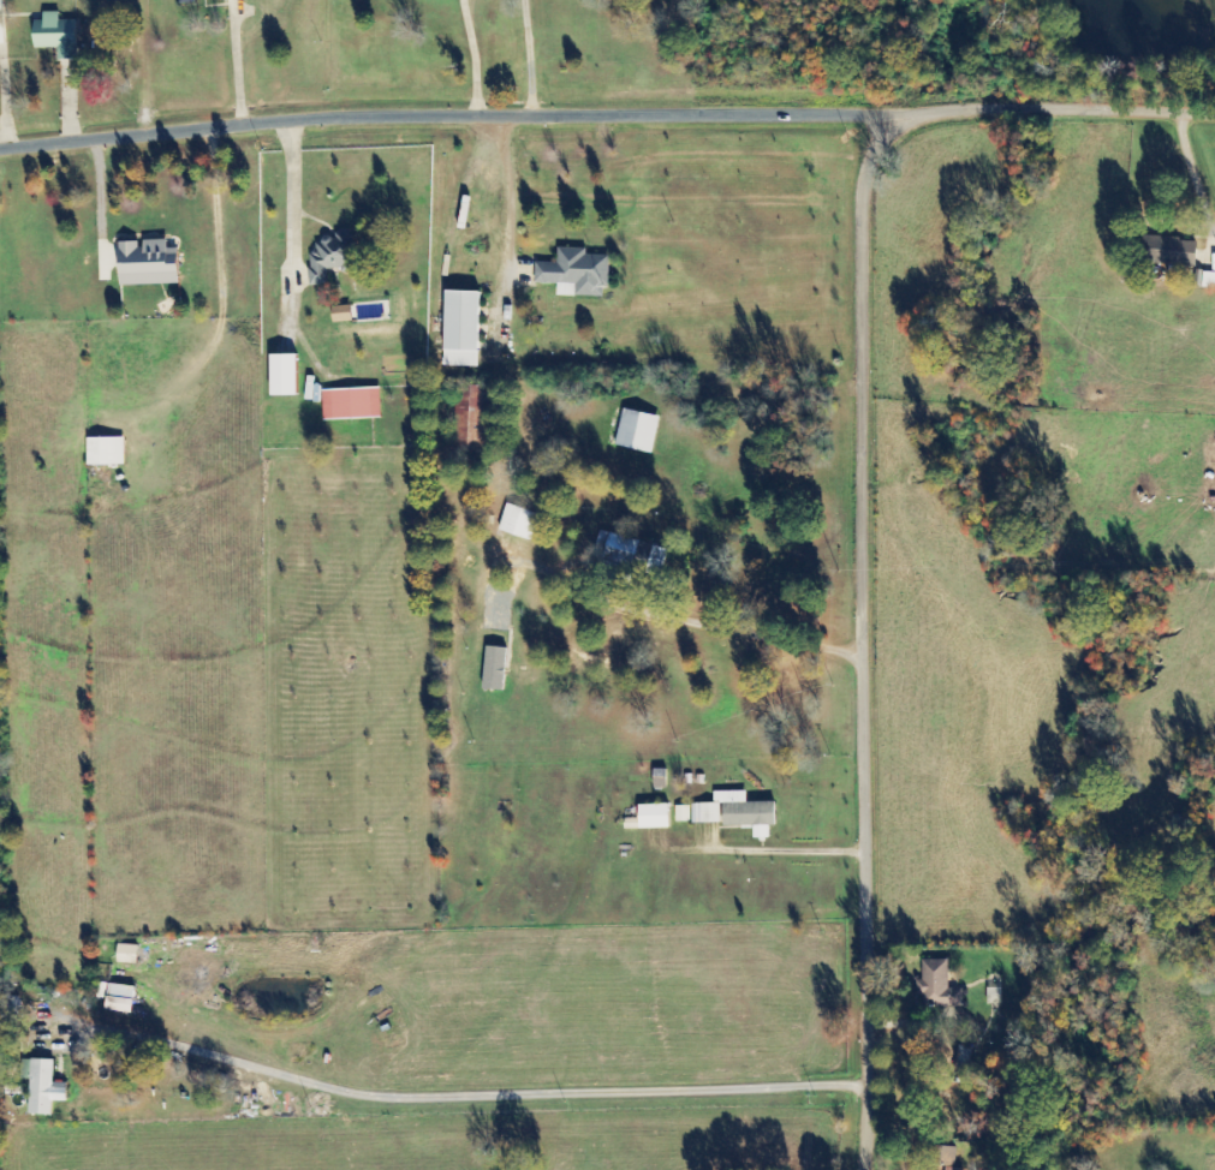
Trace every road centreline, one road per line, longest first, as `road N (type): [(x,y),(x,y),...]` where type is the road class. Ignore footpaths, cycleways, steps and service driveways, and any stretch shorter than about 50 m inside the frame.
road 1 (residential): [(948,114),(900,138),(874,183),(873,1169)]
road 2 (residential): [(948,114),(353,121),(0,153)]
road 3 (residential): [(1214,116),(948,114)]

